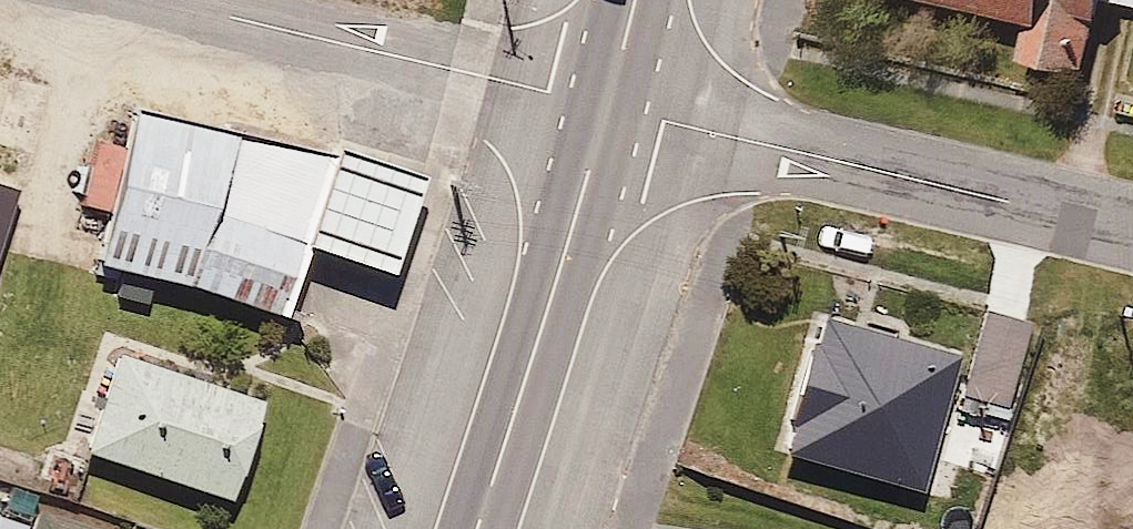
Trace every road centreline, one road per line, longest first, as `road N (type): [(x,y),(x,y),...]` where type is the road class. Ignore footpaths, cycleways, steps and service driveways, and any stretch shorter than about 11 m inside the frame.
road 1 (residential): [(609,108),(1132,235)]
road 2 (residential): [(169,0),(609,108)]
road 3 (primary): [(609,108),(472,528)]

